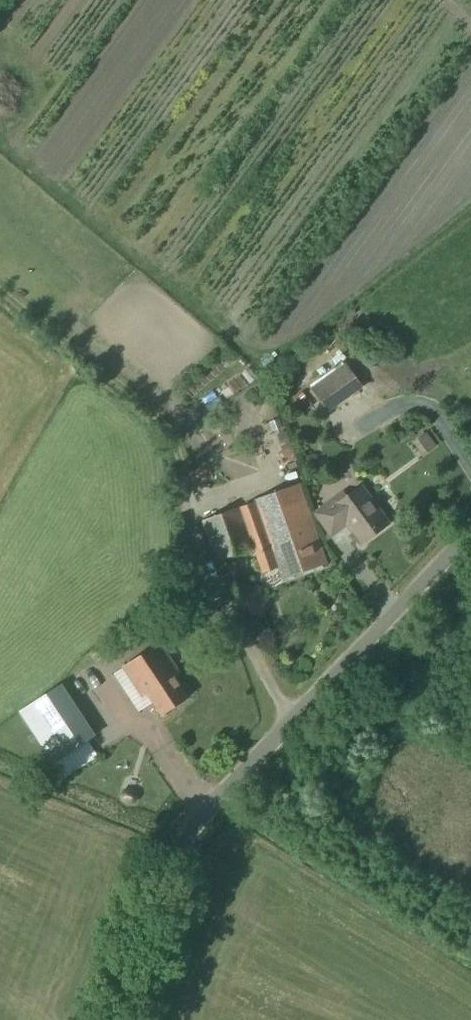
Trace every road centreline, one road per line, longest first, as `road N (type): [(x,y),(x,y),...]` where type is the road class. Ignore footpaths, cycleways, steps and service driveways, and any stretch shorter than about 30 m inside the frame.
road 1 (unclassified): [(113,1019),(184,850),(470,544)]

